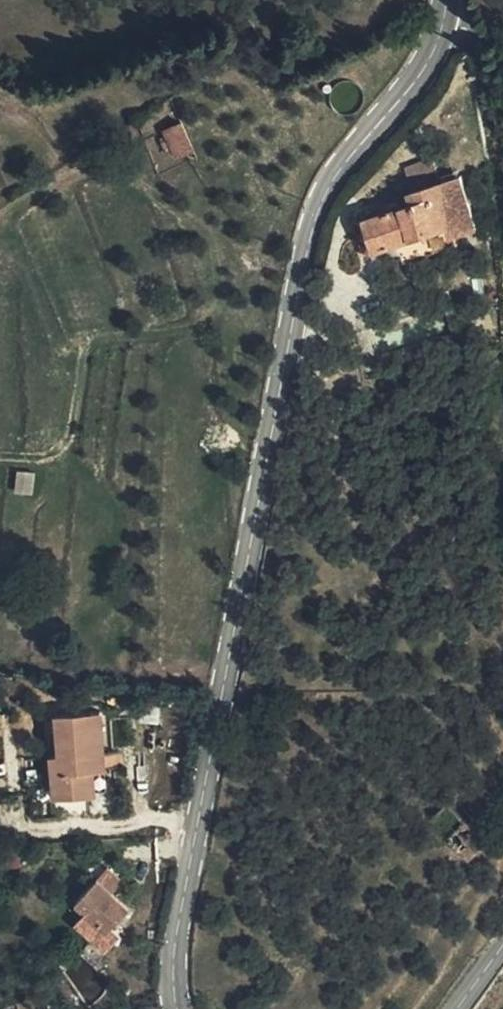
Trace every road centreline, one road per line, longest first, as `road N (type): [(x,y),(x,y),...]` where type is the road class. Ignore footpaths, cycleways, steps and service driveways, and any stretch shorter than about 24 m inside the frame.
road 1 (secondary): [(175,1008),(174,957),(192,852),(304,259),(327,191),(423,72),(452,0)]

